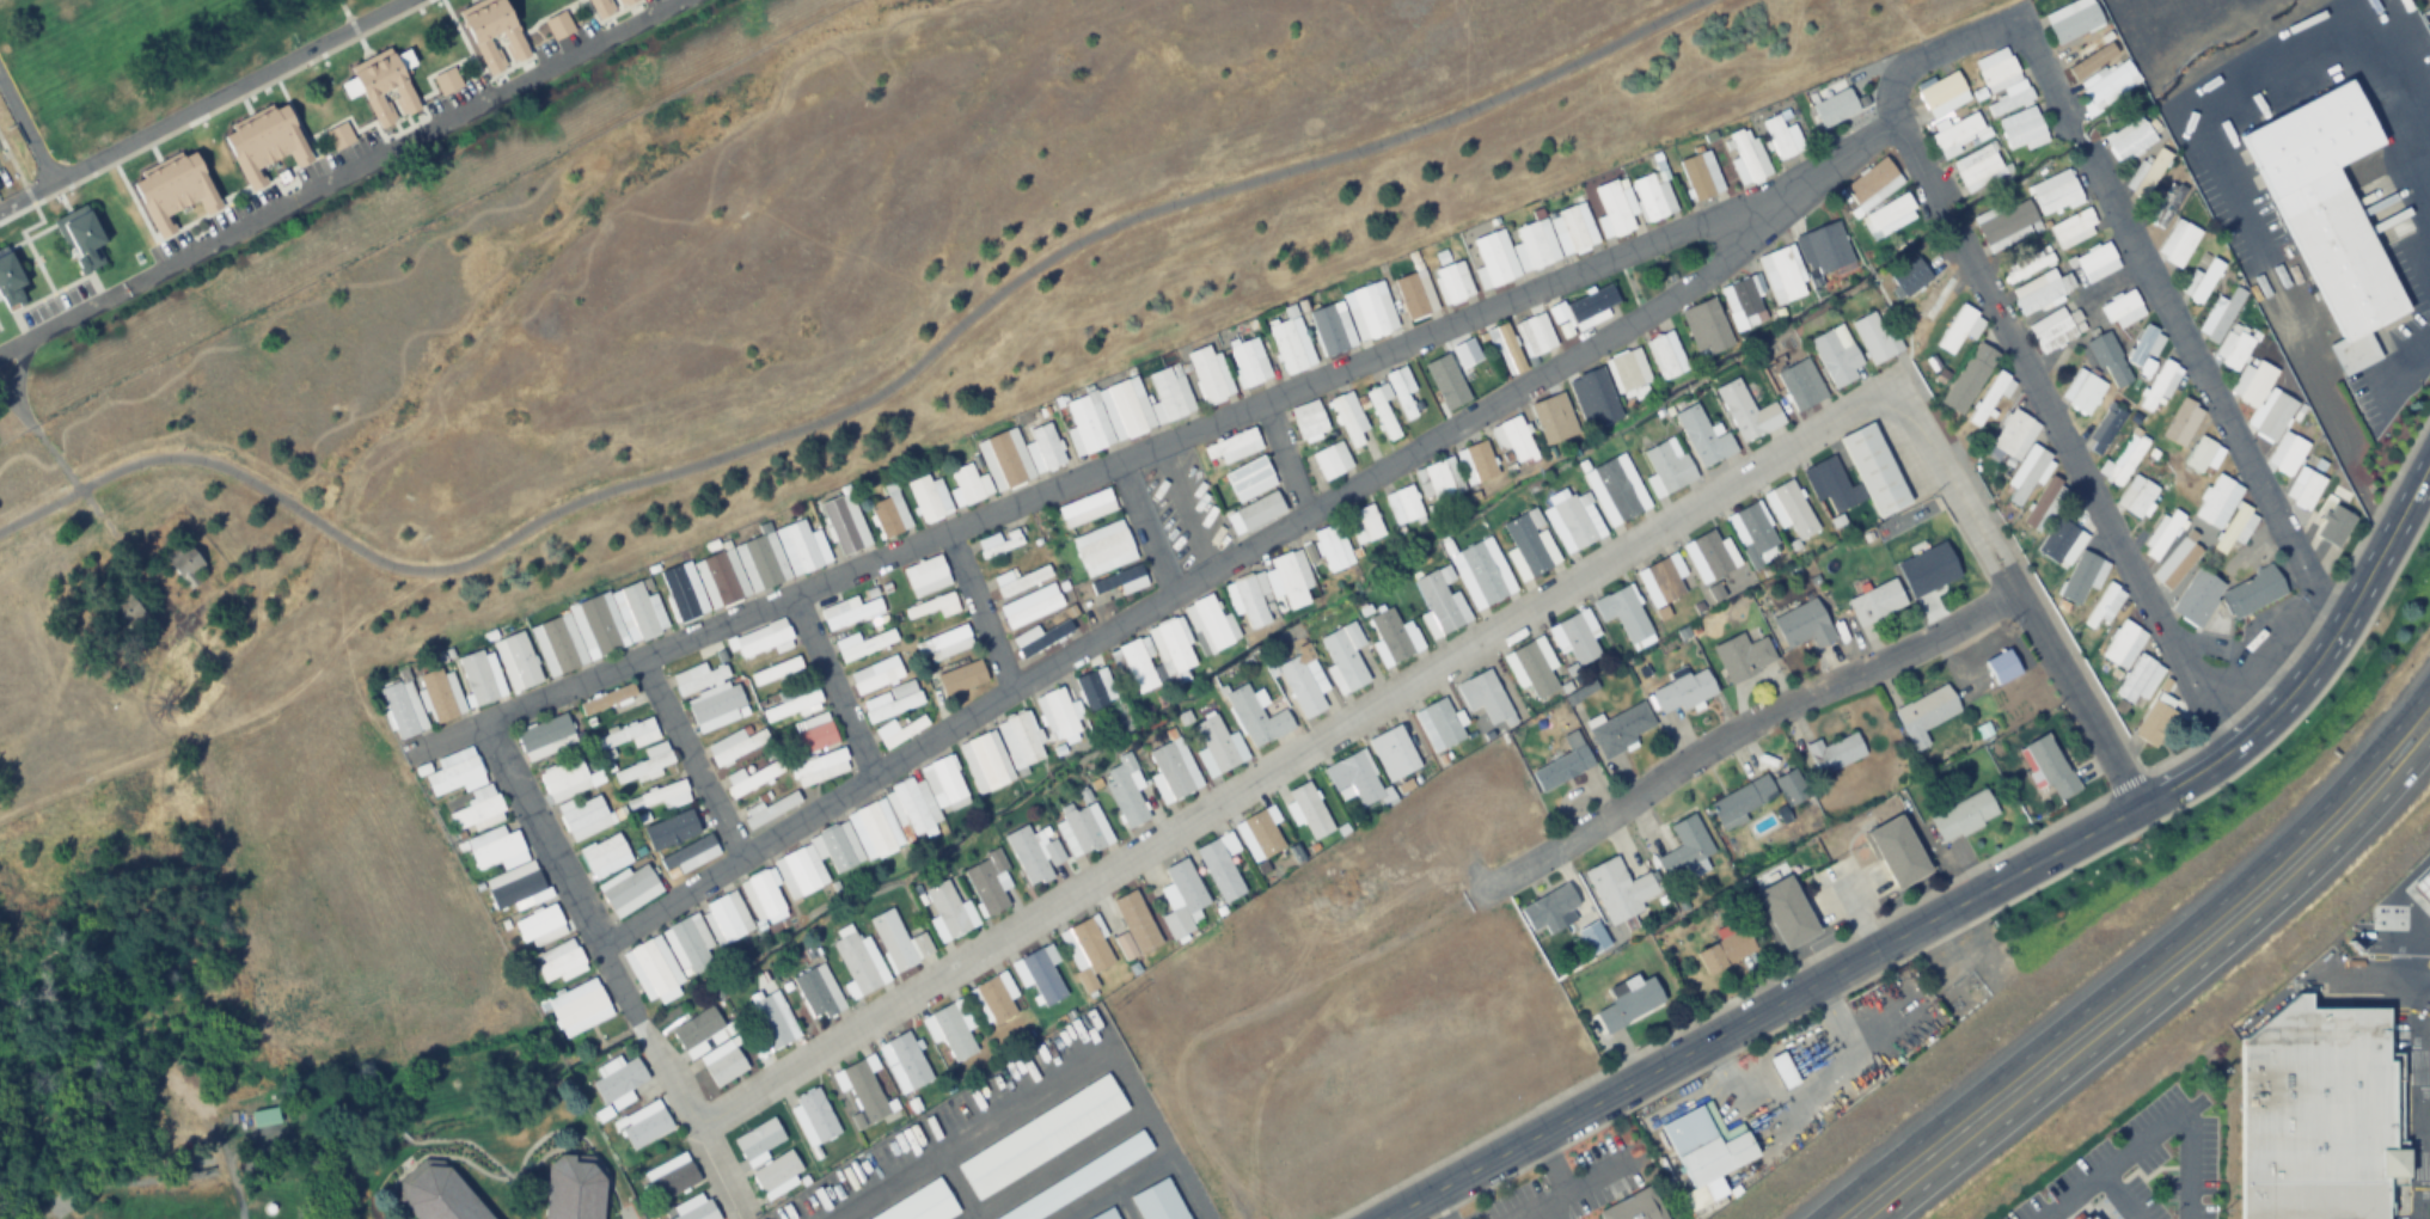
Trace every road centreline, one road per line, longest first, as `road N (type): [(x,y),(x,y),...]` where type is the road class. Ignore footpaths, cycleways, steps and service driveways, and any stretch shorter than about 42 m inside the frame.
road 1 (residential): [(879,771),(1701,276),(1762,206),(1890,121),(2208,711),(2239,745)]
road 2 (residential): [(601,947),(489,717),(1685,229),(1762,206)]
road 3 (residential): [(1948,467),(1892,404),(1853,404),(696,1123)]
road 4 (secondary): [(1373,1218),(2239,745),(2334,633),(2429,454)]
road 5 (residential): [(1890,121),(1897,74),(2012,19),(2334,633)]
road 6 (primary): [(2429,684),(2365,764),(2252,875),(1818,1218)]
road 7 (residential): [(0,351),(682,0)]
road 8 (primary): [(1876,1218),(2248,925),(2320,860),(2429,739)]
road 9 (residential): [(2010,590),(1906,653),(1792,696),(1520,871)]
road 10 (residential): [(601,947),(879,771)]
road 11 (residential): [(1983,538),(2136,805)]
road 12 (residential): [(740,1211),(601,947)]
road 13 (residential): [(740,860),(643,660)]
road 14 (residential): [(879,771),(792,595)]
road 15 (residential): [(0,83),(50,184),(0,210)]
road 16 (residential): [(947,537),(1011,690)]
road 17 (residential): [(1169,590),(1120,463)]

